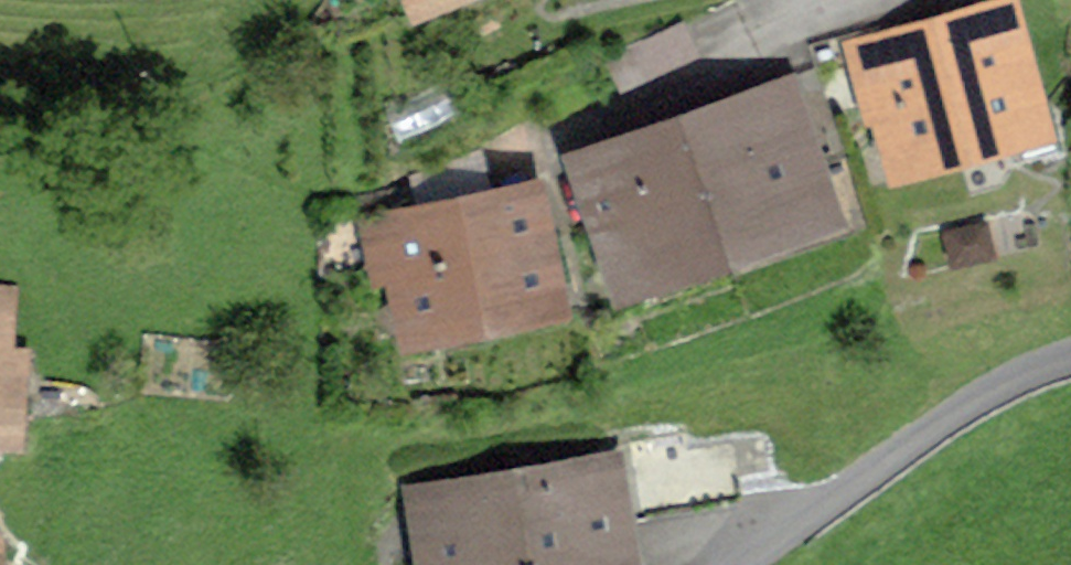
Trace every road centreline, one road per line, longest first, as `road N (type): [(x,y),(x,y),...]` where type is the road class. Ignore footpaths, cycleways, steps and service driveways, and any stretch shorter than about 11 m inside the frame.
road 1 (unclassified): [(749,564),(1011,387),(1070,365)]

